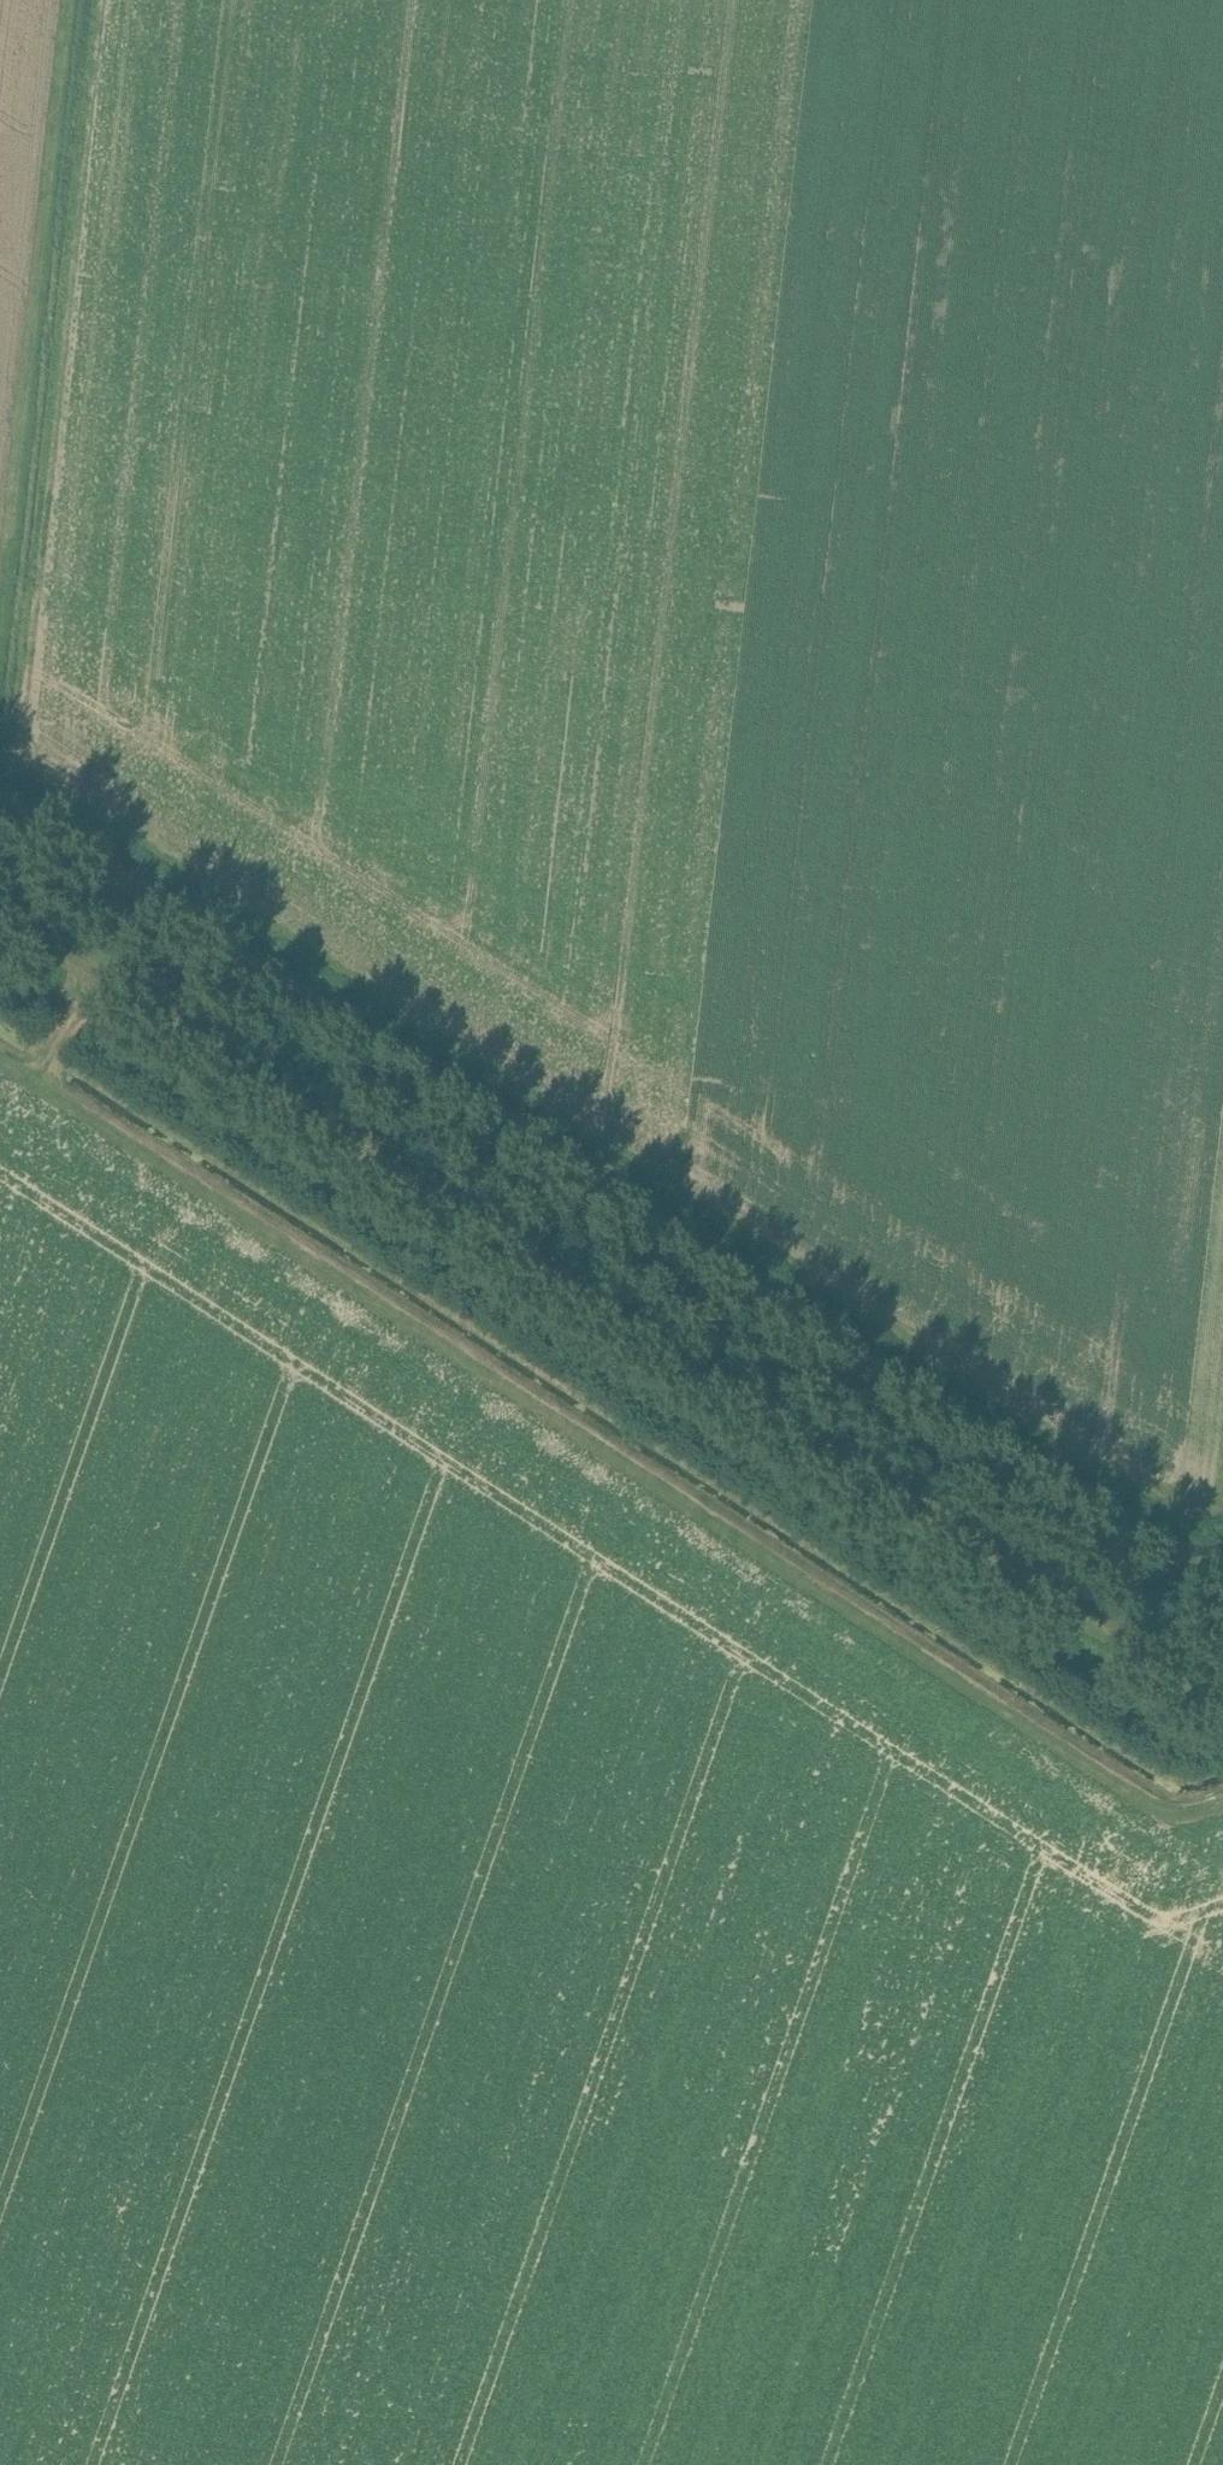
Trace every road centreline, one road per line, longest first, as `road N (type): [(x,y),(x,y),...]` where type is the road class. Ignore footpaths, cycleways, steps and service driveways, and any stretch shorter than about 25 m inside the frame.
road 1 (track): [(1222,1668),(1161,1652),(0,906)]
road 2 (track): [(34,1081),(1139,1798),(1166,1811),(1222,1801)]
road 3 (track): [(34,1081),(104,973)]

